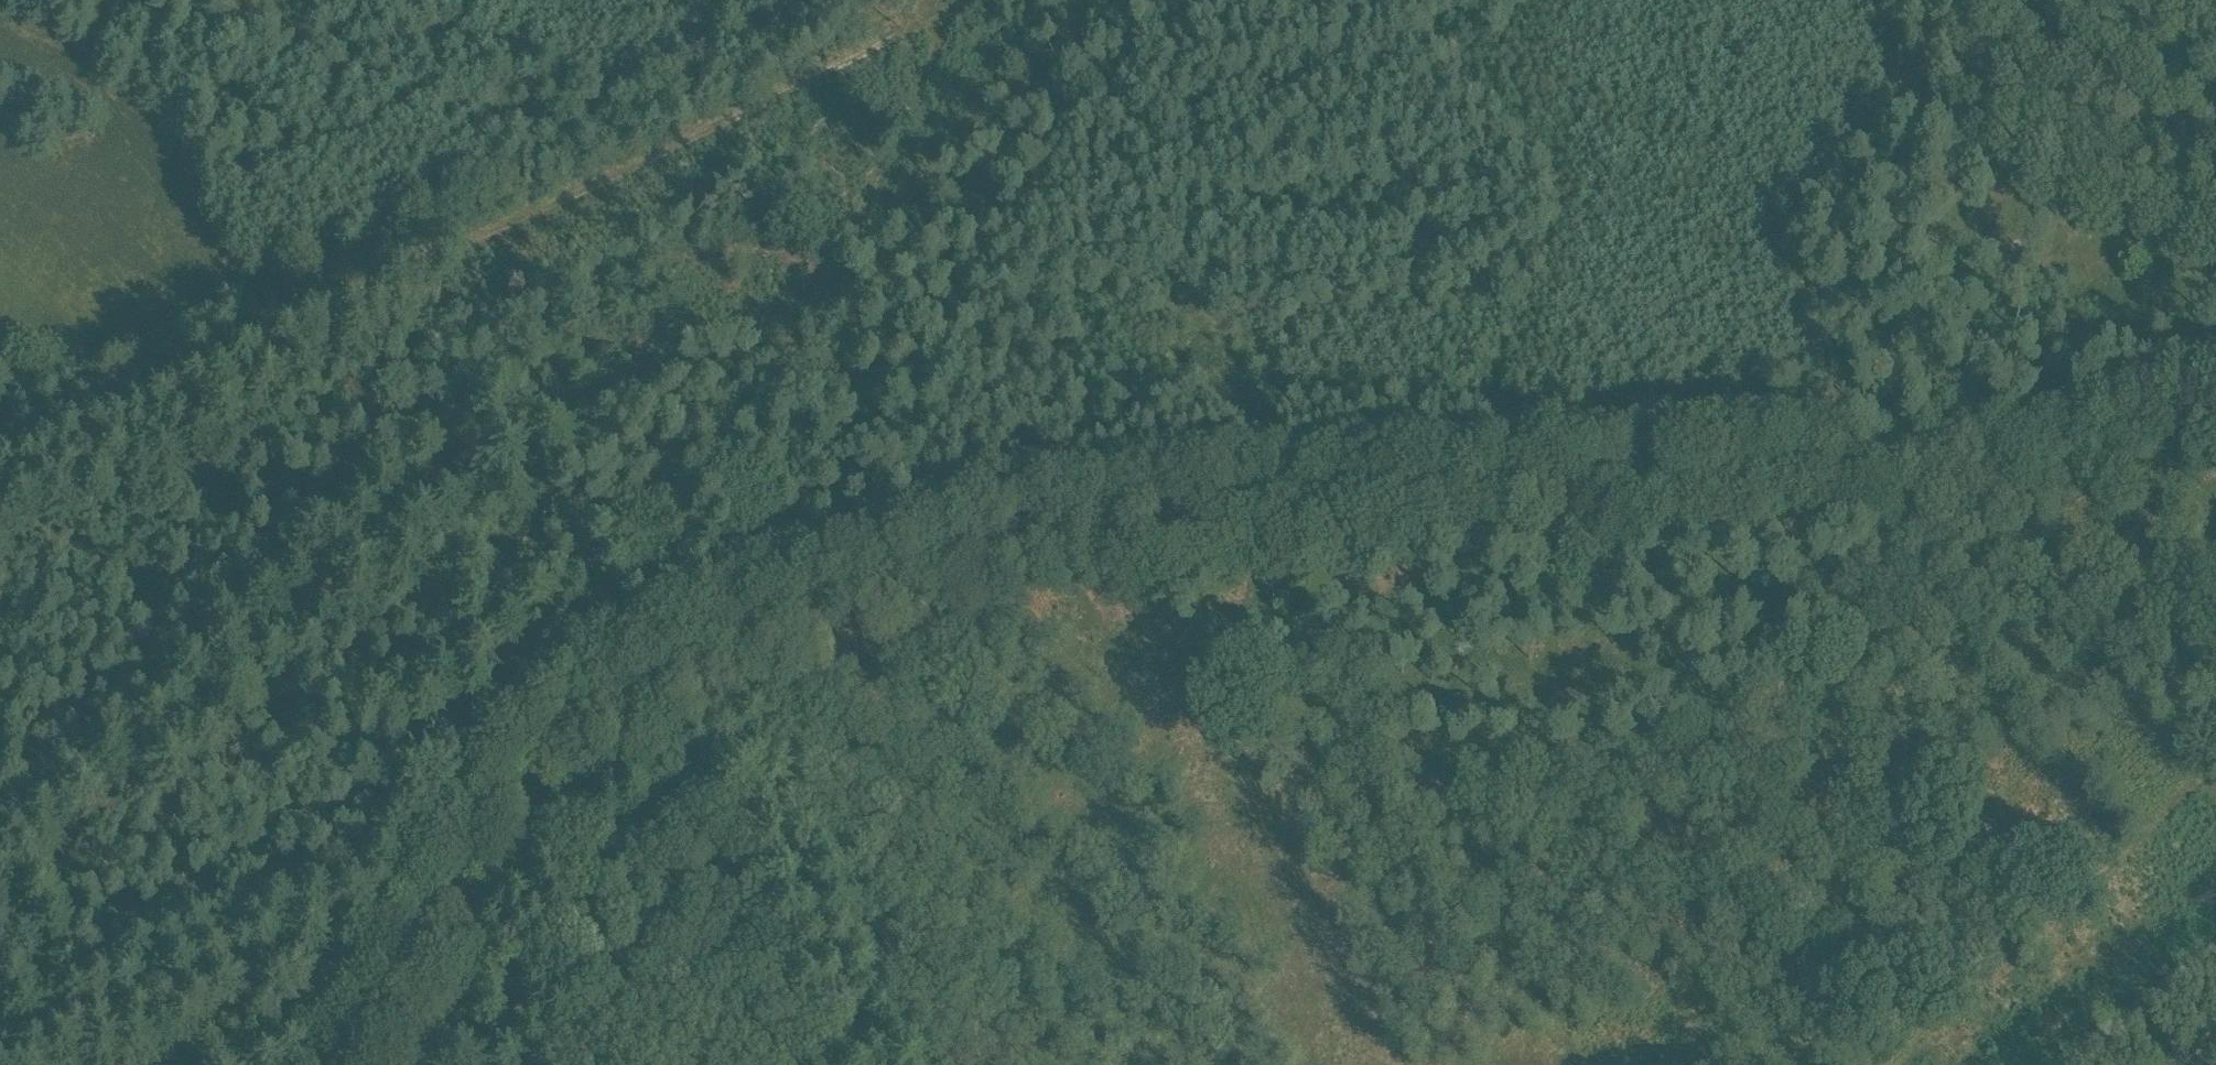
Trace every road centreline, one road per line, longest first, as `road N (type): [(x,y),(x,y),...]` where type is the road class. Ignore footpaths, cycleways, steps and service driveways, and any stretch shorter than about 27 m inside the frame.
road 1 (track): [(2215,385),(2042,402),(1887,467),(1820,484),(1065,536),(811,610),(557,734),(464,842)]
road 2 (track): [(970,0),(0,460)]
road 3 (track): [(464,842),(466,769),(612,598),(825,284),(930,80),(936,15)]
road 4 (track): [(1888,1064),(2019,951),(2215,755)]
road 5 (track): [(1994,0),(1953,66),(1942,95),(1947,123),(1991,172),(2215,275)]
road 6 (track): [(464,842),(349,1064)]
road 7 (unclassified): [(2061,1064),(2215,948)]

